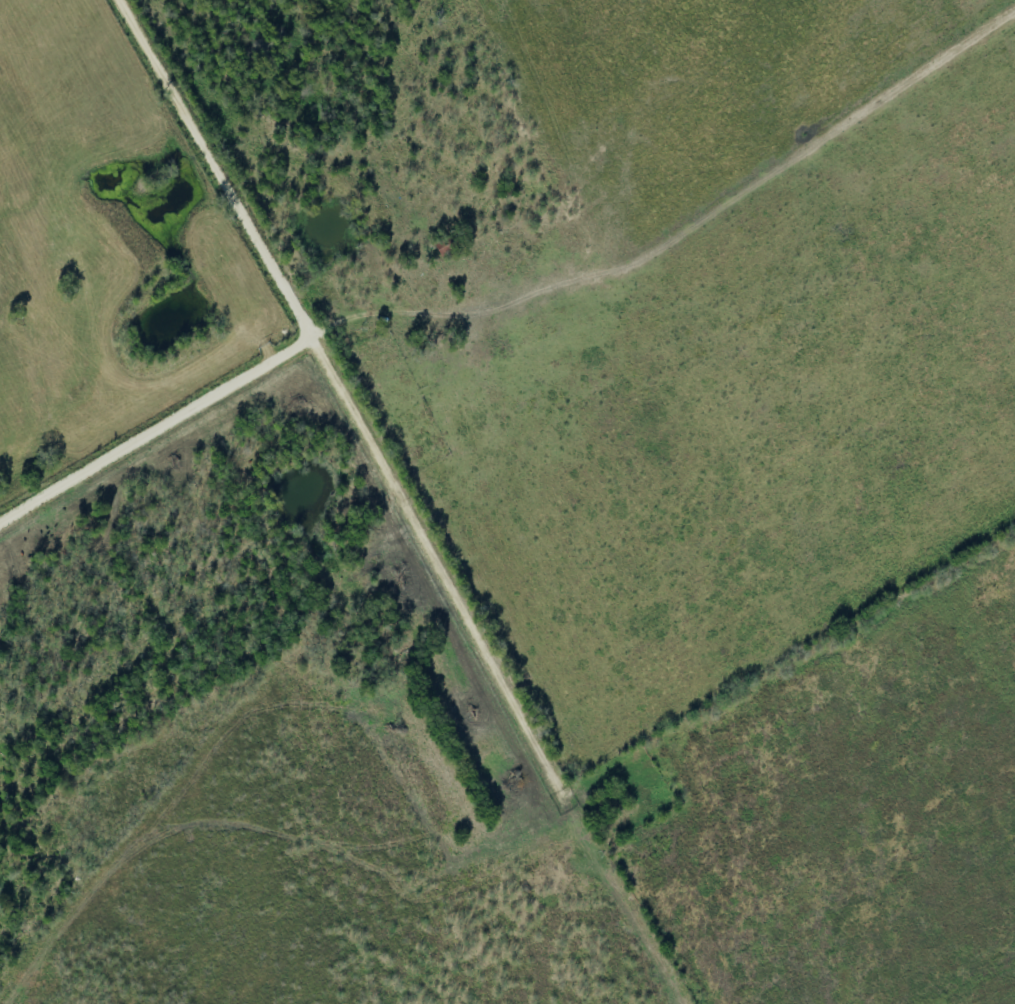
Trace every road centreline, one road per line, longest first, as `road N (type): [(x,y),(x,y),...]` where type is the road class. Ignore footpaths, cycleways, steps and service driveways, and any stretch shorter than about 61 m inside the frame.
road 1 (residential): [(0,528),(315,335),(127,0)]
road 2 (residential): [(315,335),(596,834)]

